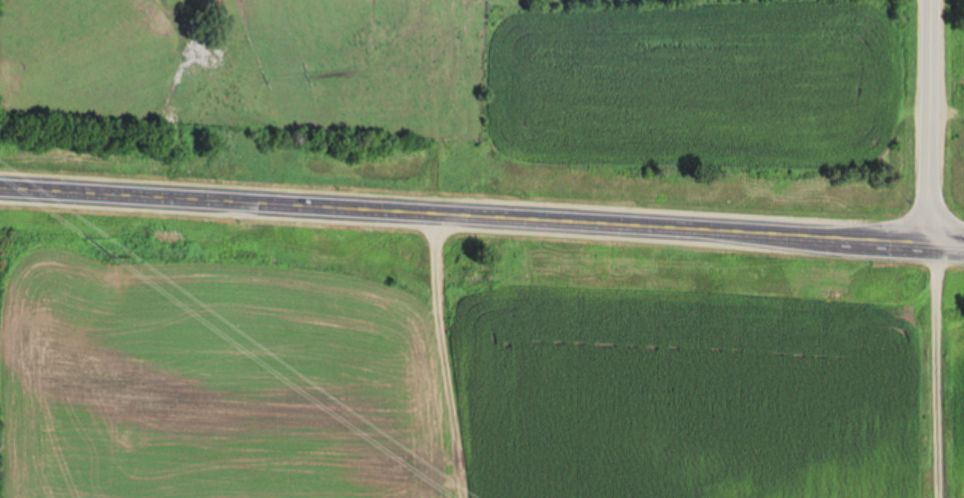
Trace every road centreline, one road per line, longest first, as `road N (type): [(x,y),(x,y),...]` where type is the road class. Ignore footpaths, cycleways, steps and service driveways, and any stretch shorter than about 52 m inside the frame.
road 1 (primary): [(963,247),(0,189)]
road 2 (track): [(940,497),(934,245)]
road 3 (secondary): [(934,245),(928,0)]

